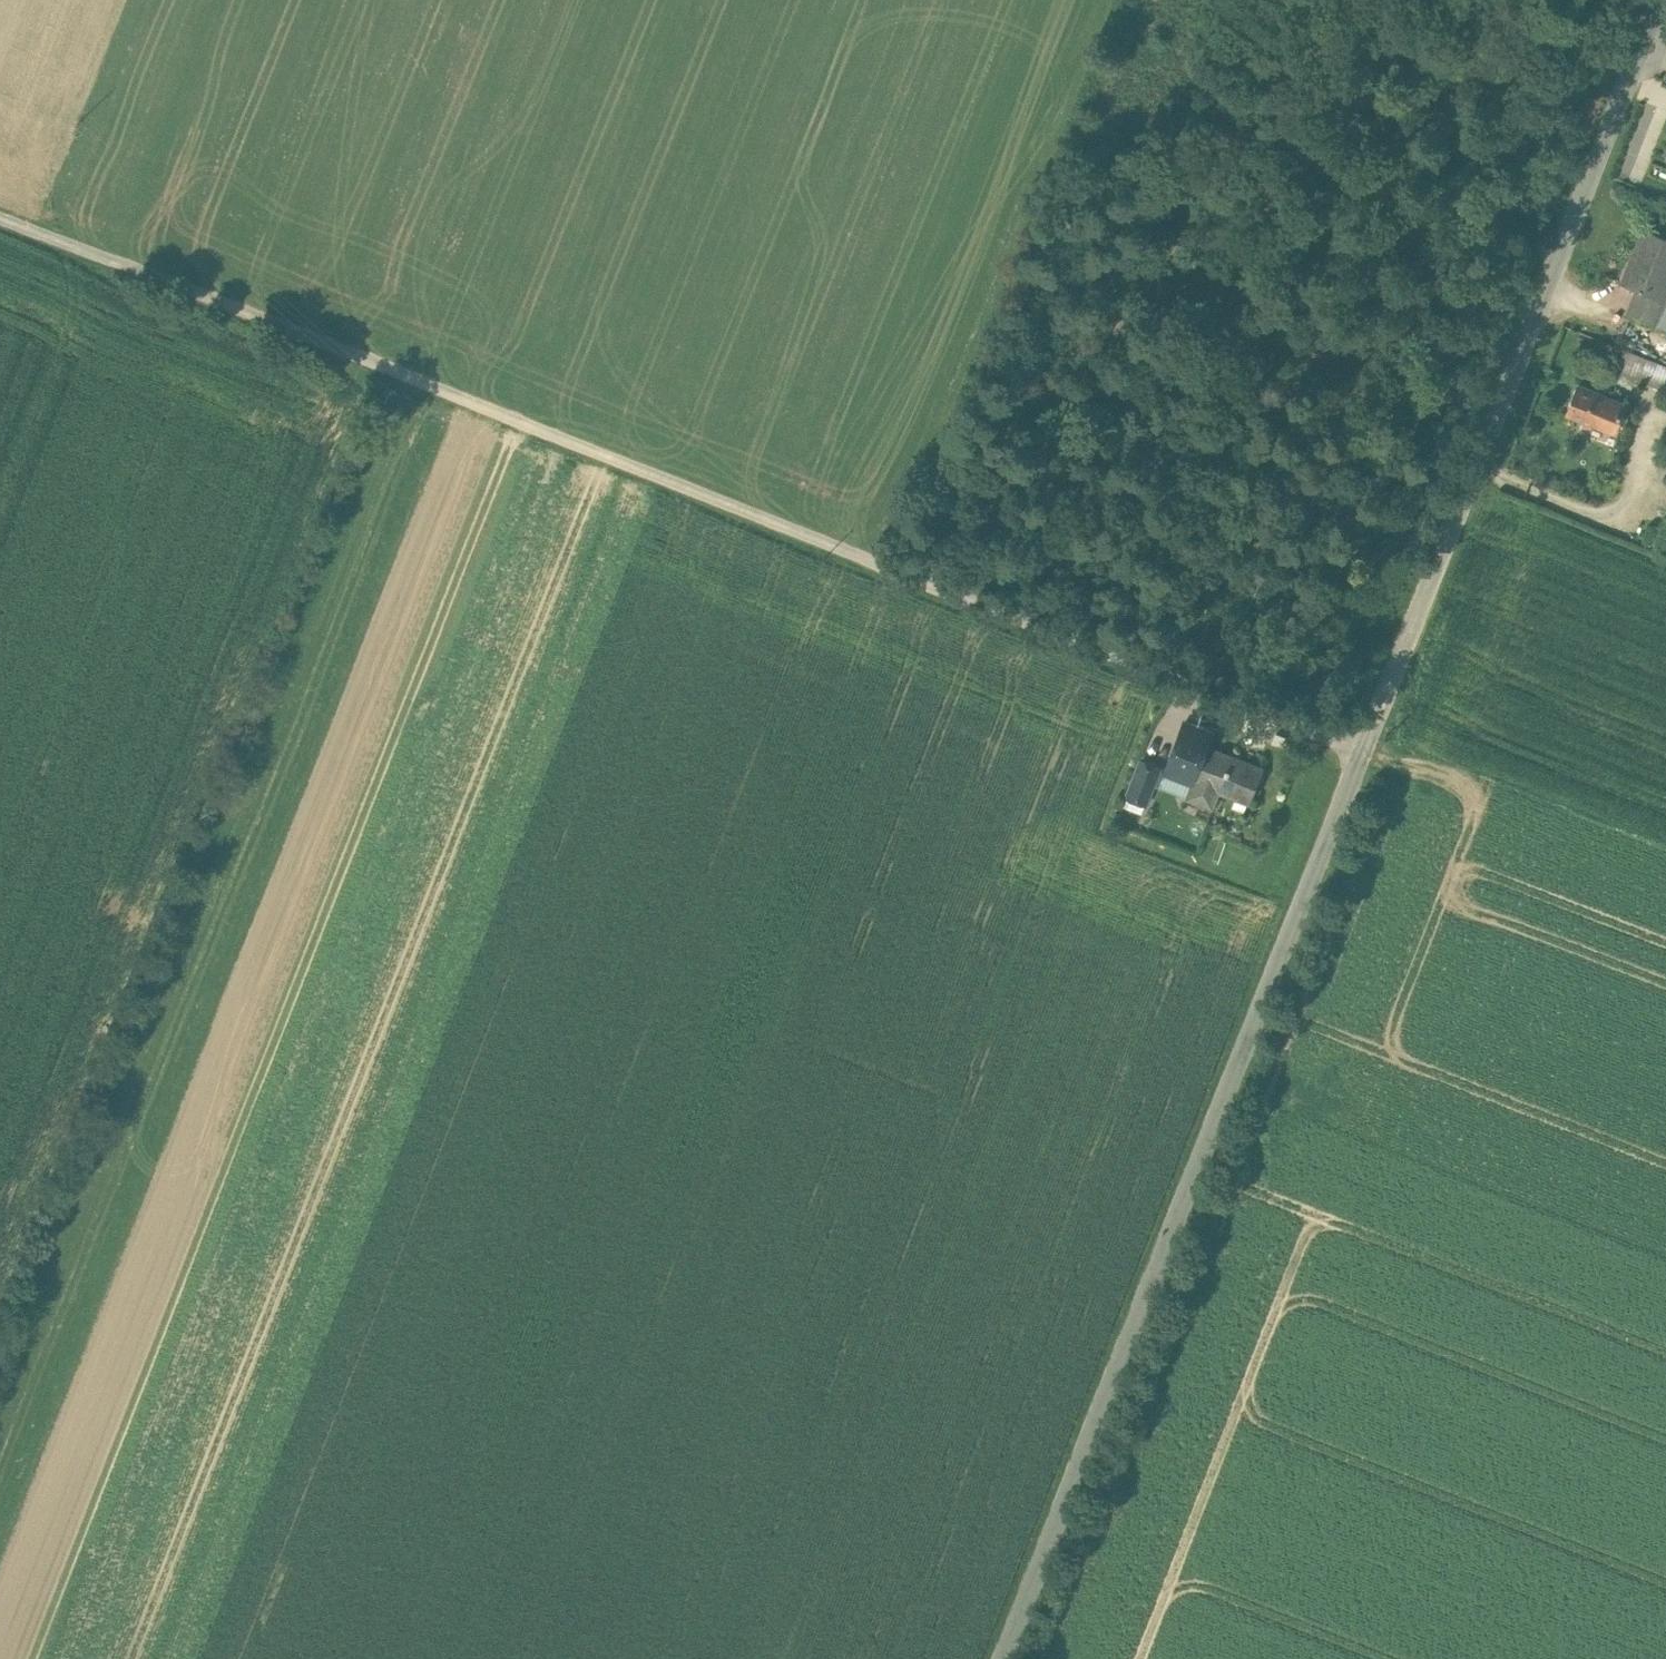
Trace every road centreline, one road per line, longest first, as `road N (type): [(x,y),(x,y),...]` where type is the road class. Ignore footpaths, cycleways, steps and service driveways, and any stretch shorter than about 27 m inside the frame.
road 1 (unclassified): [(1654,0),(1001,1658)]
road 2 (track): [(0,216),(1360,738)]

